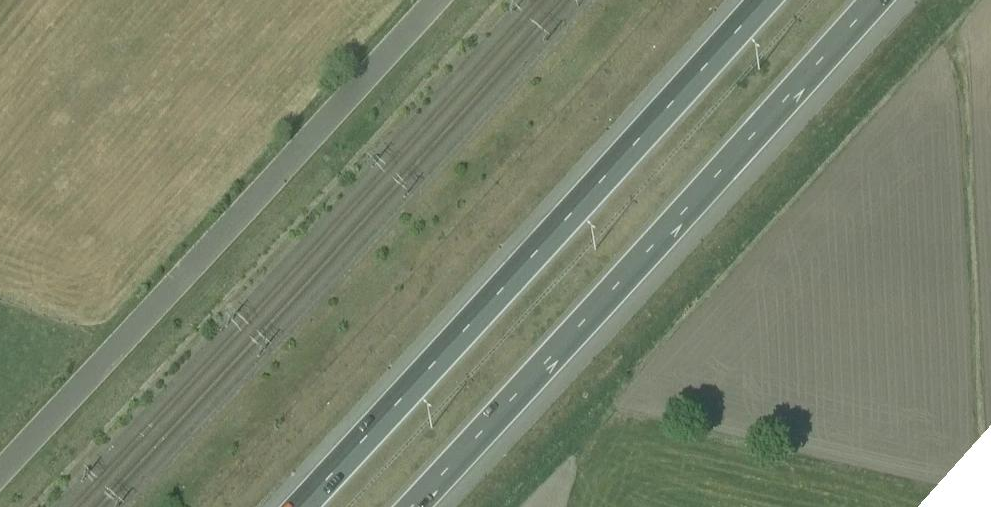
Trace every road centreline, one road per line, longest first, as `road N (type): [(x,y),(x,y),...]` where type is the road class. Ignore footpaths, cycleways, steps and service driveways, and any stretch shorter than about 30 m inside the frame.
road 1 (motorway): [(416,506),(877,0)]
road 2 (motorway): [(762,0),(305,506)]
road 3 (unclassified): [(0,472),(432,0)]

